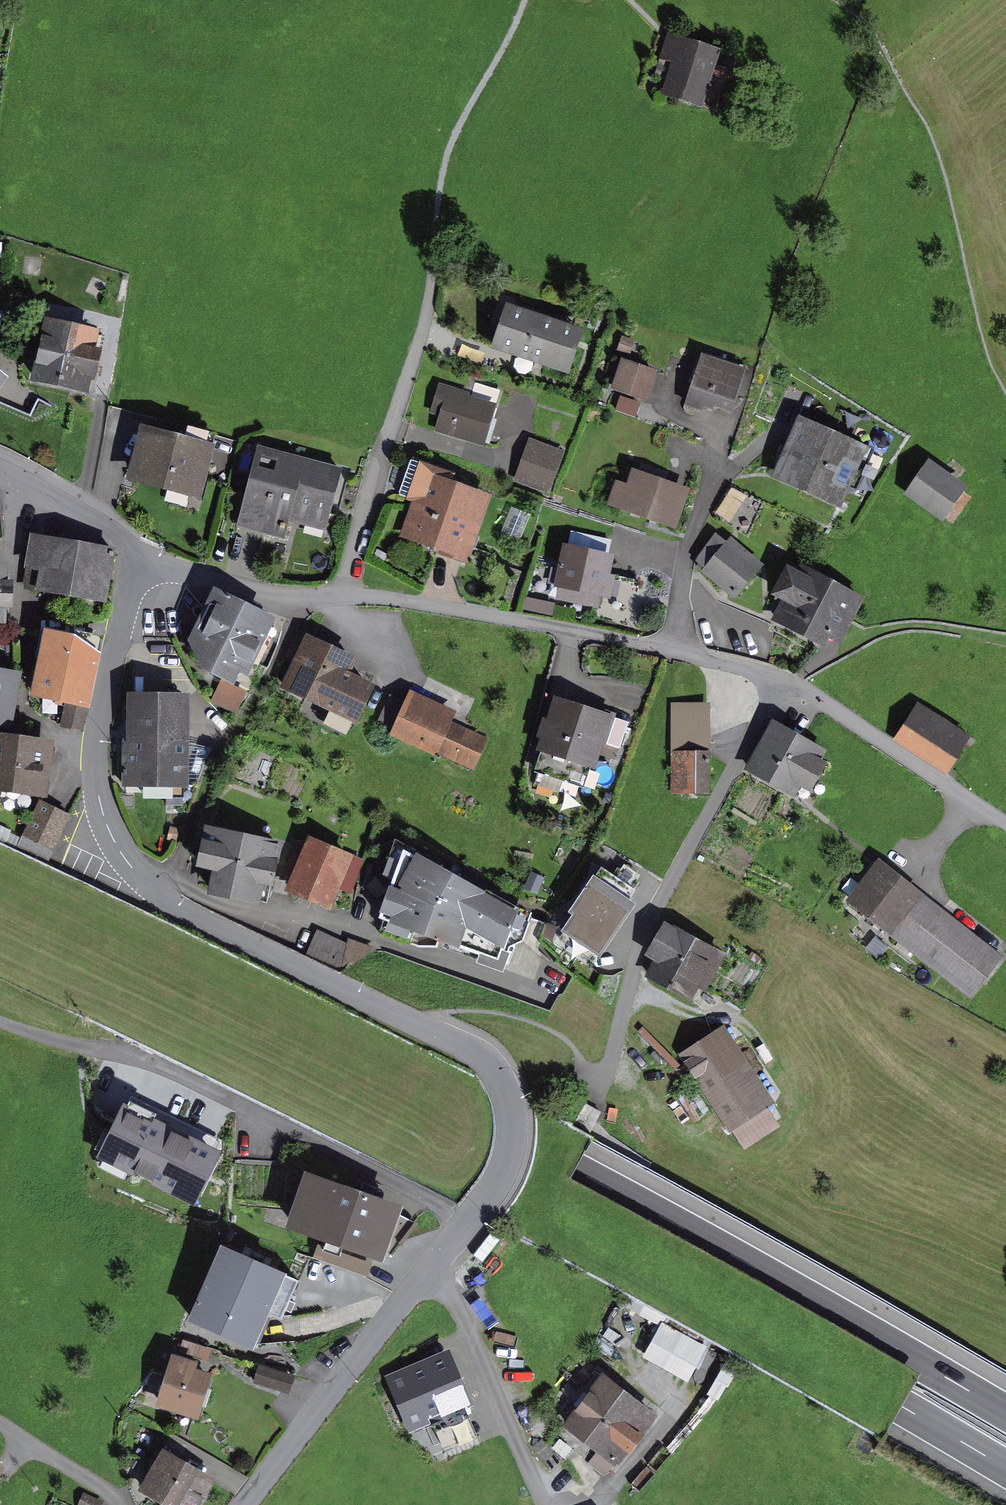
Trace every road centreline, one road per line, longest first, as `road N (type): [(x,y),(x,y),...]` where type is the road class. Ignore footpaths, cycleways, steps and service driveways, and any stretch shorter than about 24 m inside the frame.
road 1 (motorway): [(0,932),(499,1169),(1005,1470)]
road 2 (motorway): [(1005,1410),(457,1092),(0,878)]
road 3 (residential): [(170,905),(485,1056),(511,1089),(509,1149),(474,1212),(240,1504)]
road 4 (residential): [(302,605),(342,595),(503,616),(790,681),(1005,827)]
road 5 (residential): [(144,563),(128,589),(98,733),(98,790),(113,837),(141,881),(170,905)]
road 6 (residential): [(302,605),(212,790),(170,905)]
road 7 (residential): [(0,475),(99,522),(144,563)]
road 8 (residential): [(144,563),(302,605)]

